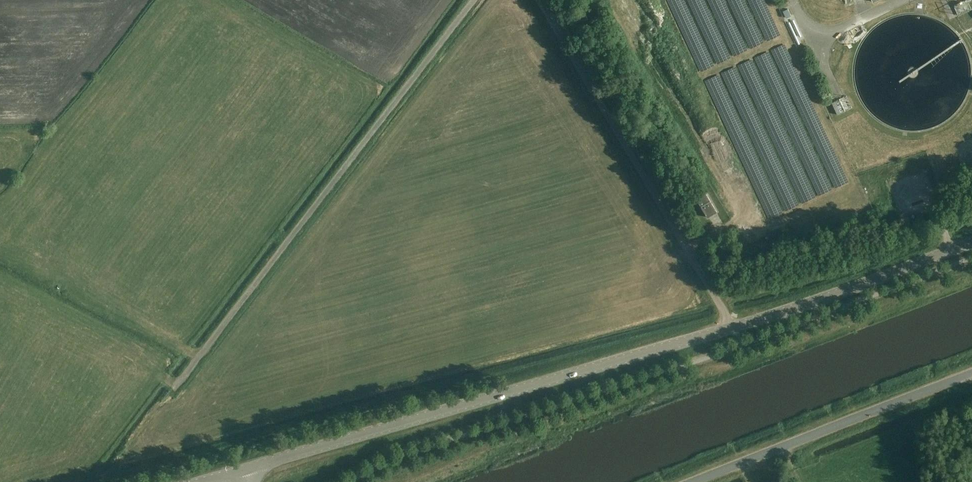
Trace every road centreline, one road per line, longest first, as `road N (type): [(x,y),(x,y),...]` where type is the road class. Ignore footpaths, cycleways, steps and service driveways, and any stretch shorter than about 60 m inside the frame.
road 1 (tertiary): [(232,473),(733,327)]
road 2 (unclassified): [(474,0),(175,388)]
road 3 (unclassified): [(733,327),(539,0)]
road 4 (unclassified): [(693,481),(971,373)]
road 5 (tertiary): [(733,327),(971,243)]

